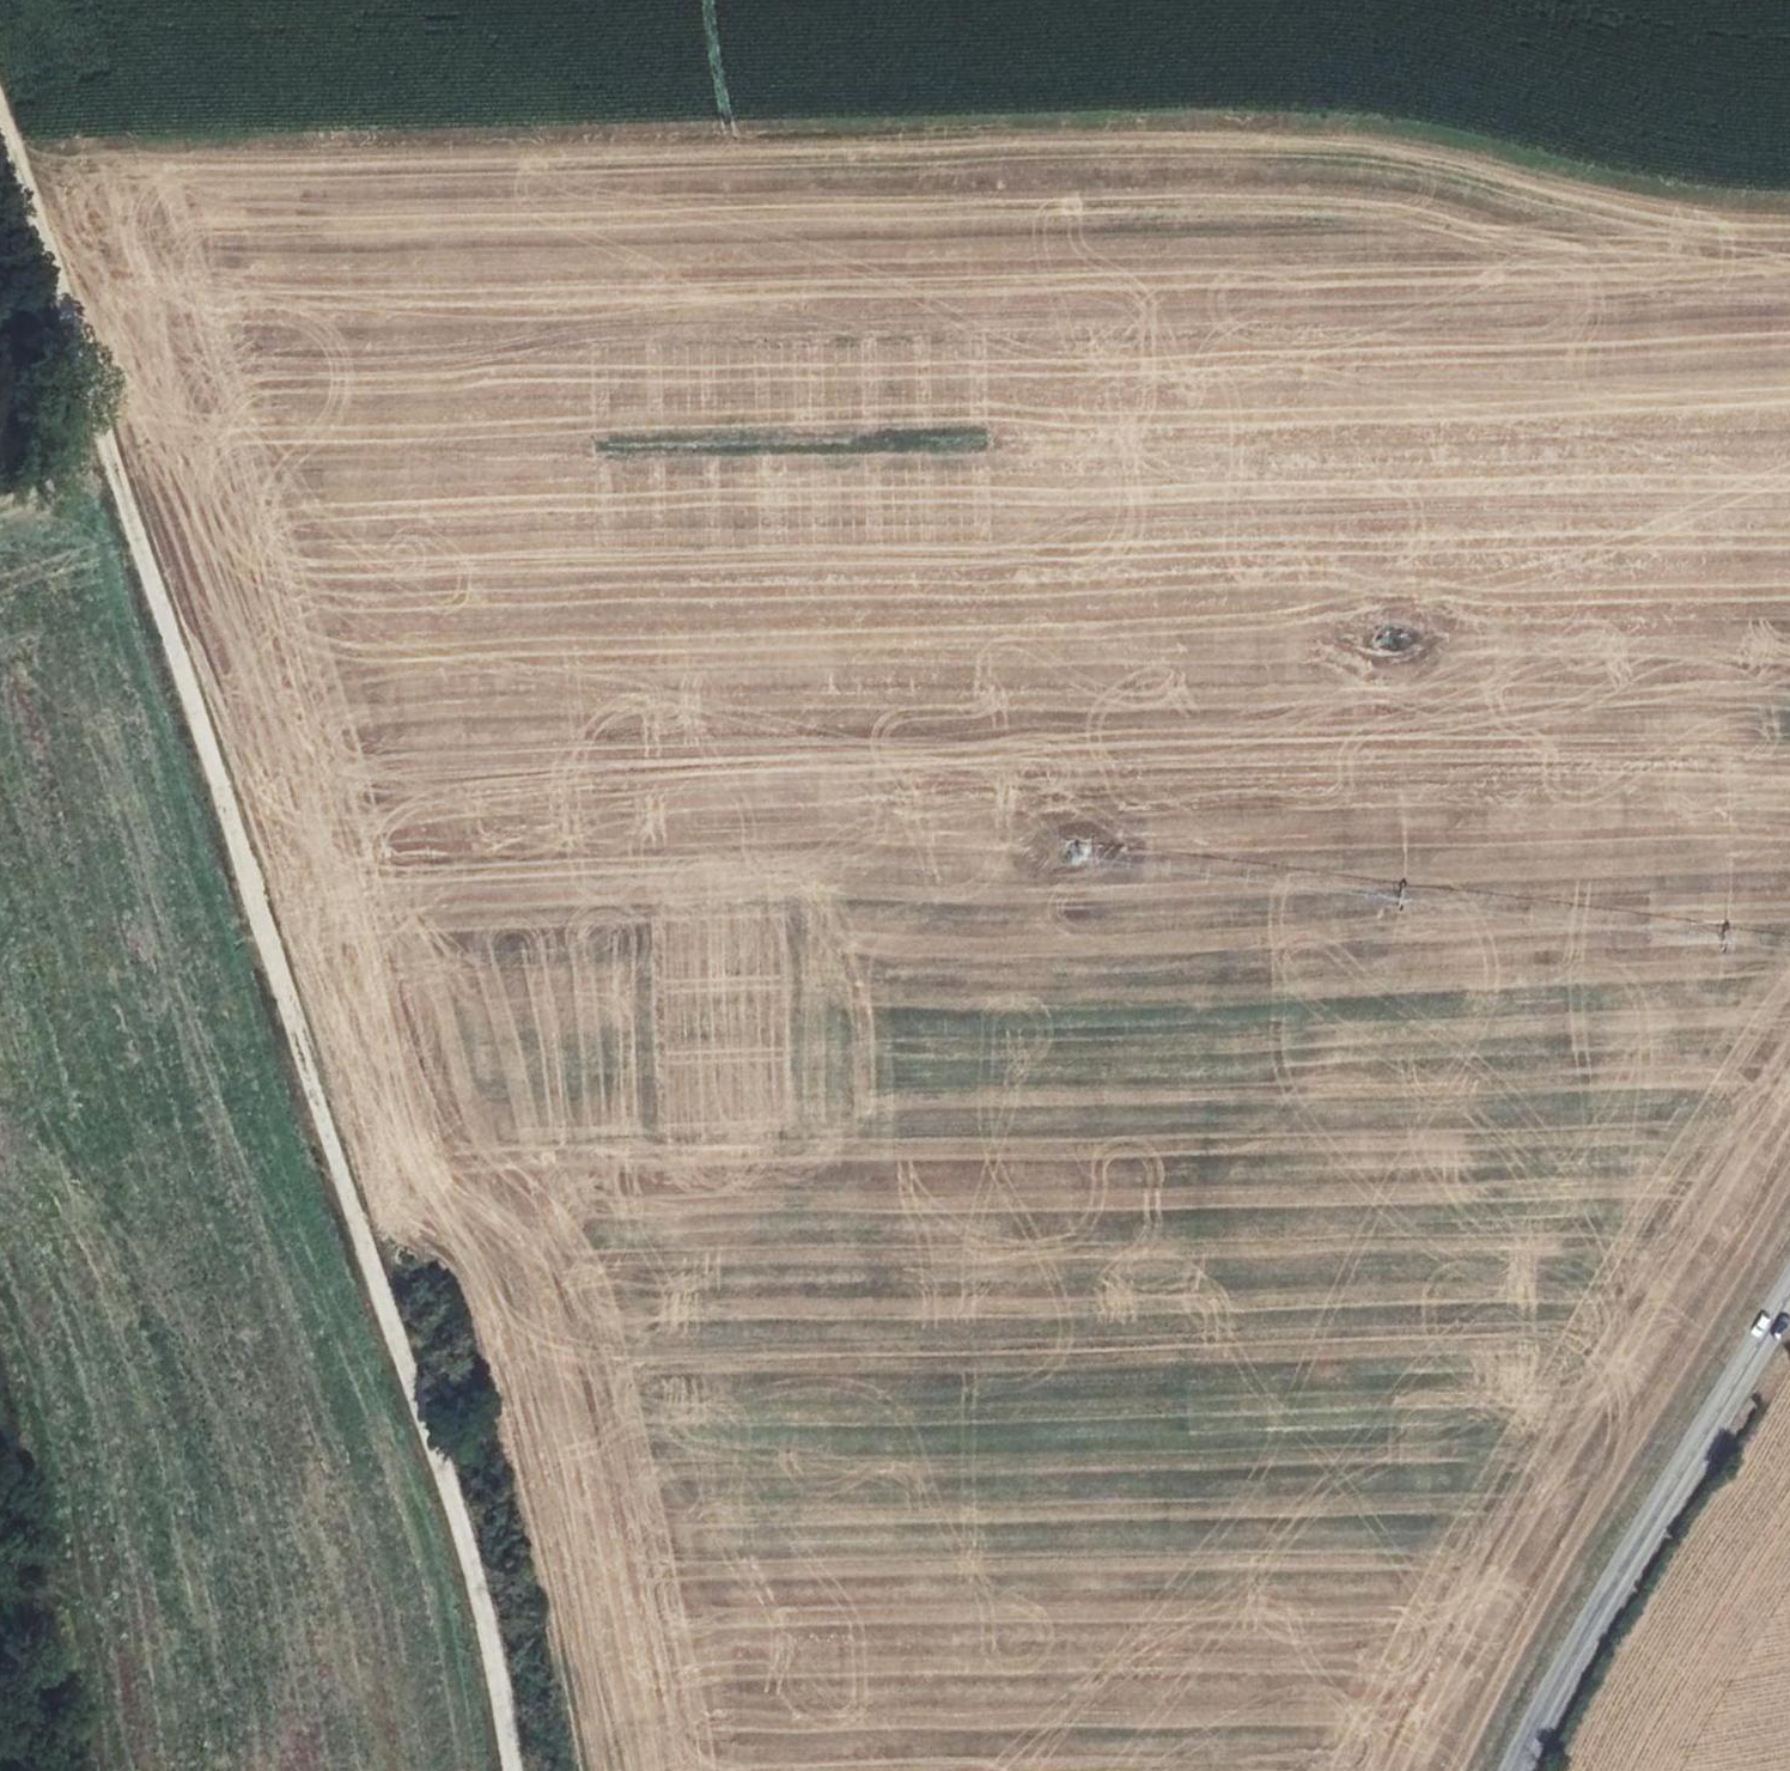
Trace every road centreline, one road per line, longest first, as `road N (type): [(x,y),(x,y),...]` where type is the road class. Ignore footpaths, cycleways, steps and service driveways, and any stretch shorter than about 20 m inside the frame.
road 1 (track): [(523,1770),(501,1643),(447,1465),(0,119)]
road 2 (unclassified): [(1534,1770),(1789,1266)]

